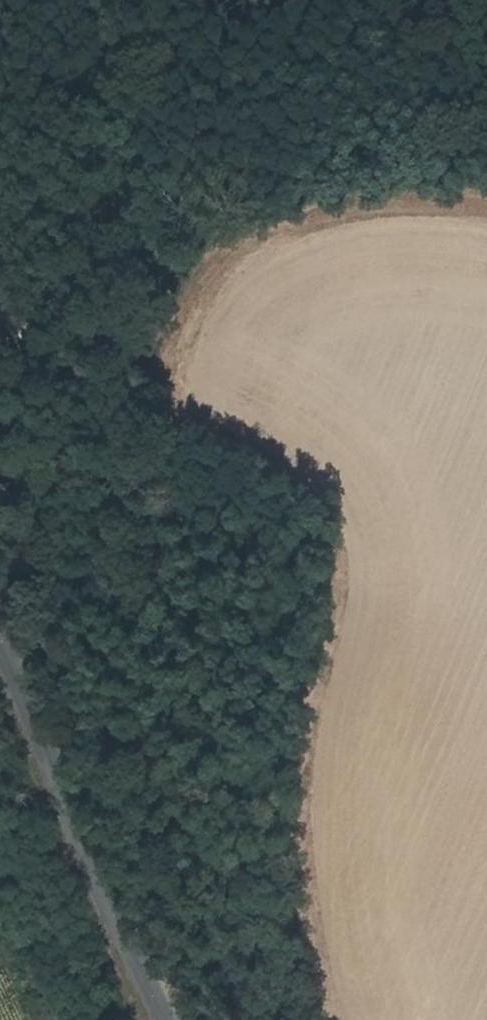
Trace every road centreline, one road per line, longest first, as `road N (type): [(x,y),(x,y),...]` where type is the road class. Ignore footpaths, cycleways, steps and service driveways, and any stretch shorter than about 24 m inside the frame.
road 1 (tertiary): [(0,684),(156,1019)]

